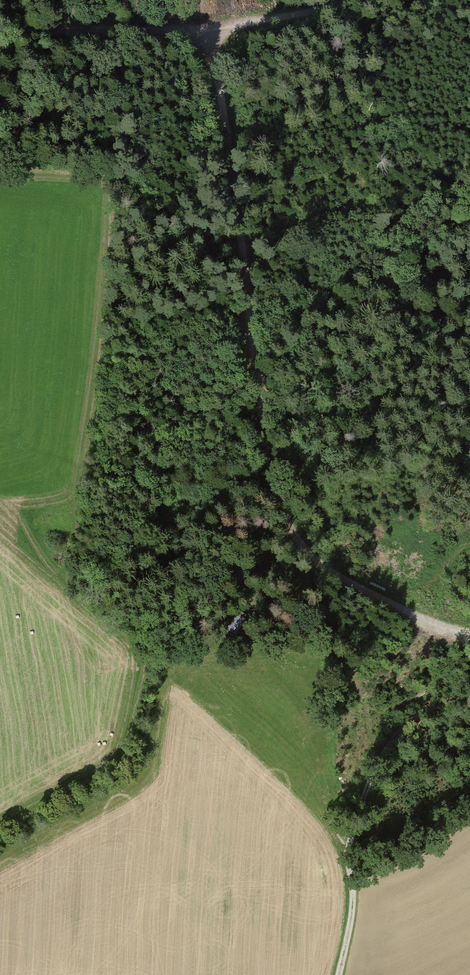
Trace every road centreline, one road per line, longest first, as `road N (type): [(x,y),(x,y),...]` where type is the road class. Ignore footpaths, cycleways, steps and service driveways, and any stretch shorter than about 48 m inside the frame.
road 1 (track): [(193,33),(219,117),(261,441),(287,540),(329,577),(377,601),(469,630)]
road 2 (track): [(0,48),(193,33),(339,0)]
road 3 (track): [(340,974),(355,894),(350,830),(362,790)]

